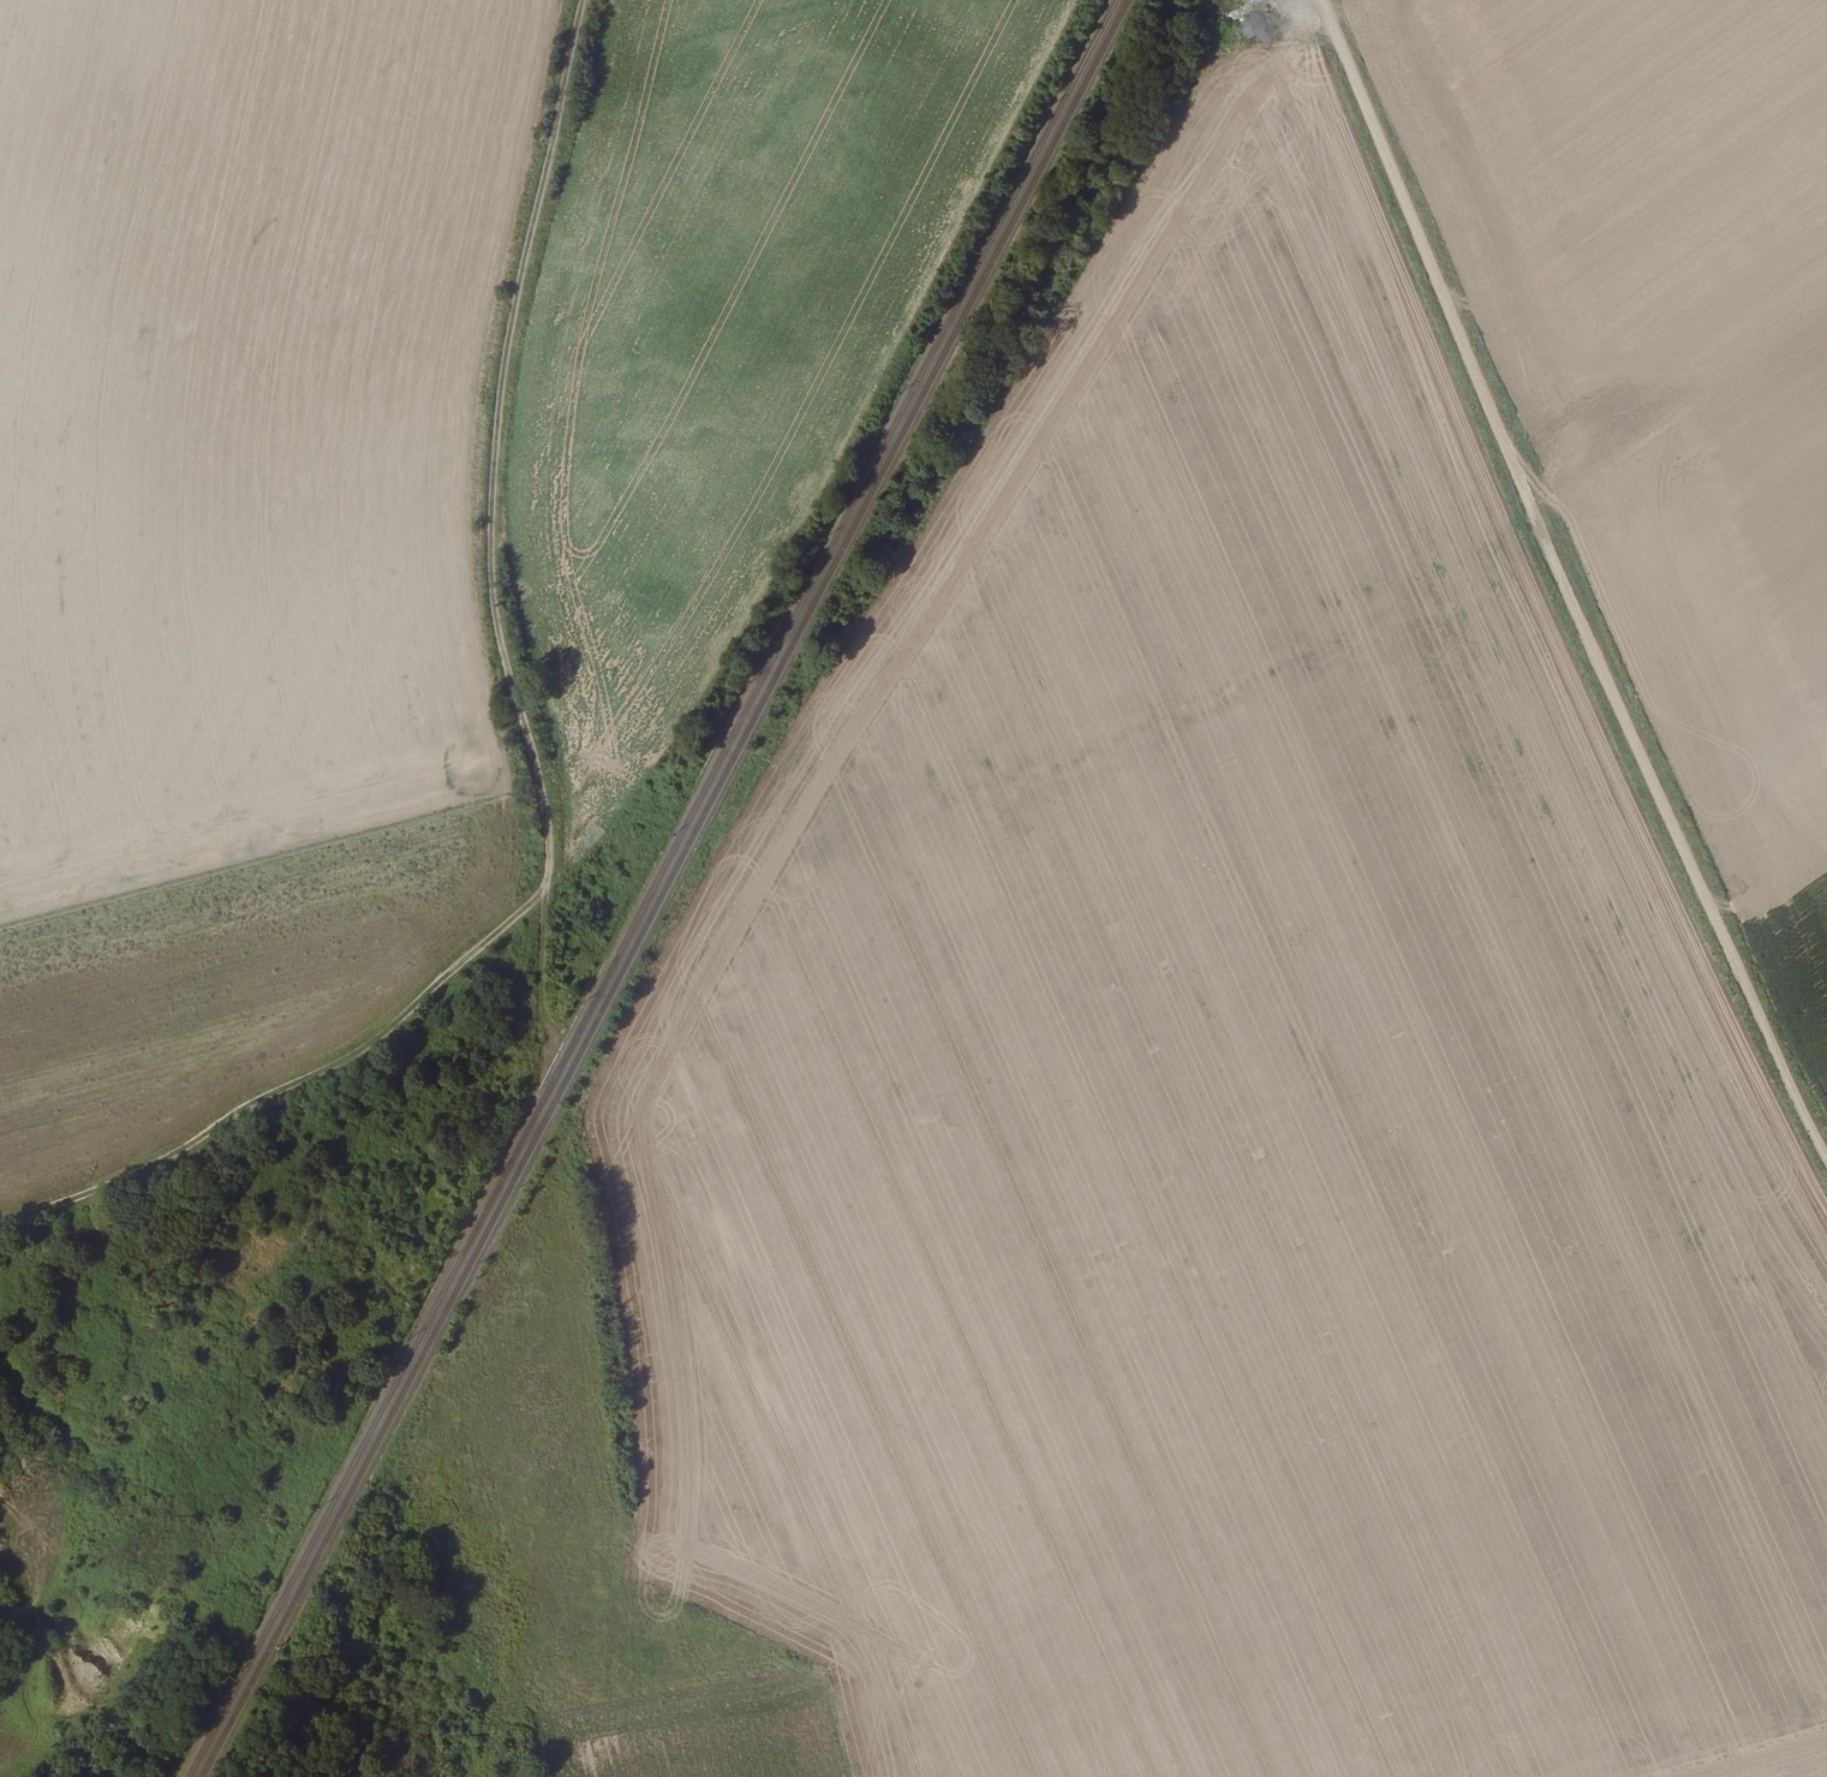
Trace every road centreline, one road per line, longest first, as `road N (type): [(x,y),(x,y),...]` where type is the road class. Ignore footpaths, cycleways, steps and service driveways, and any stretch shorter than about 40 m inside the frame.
road 1 (track): [(1321,0),(1638,776),(1826,1164)]
road 2 (track): [(540,1044),(546,801),(491,597),(490,483),(507,348),(584,0)]
road 3 (track): [(547,880),(375,1046),(267,1097),(163,1162),(0,1223)]
road 4 (track): [(346,1776),(394,1637),(414,1513)]

